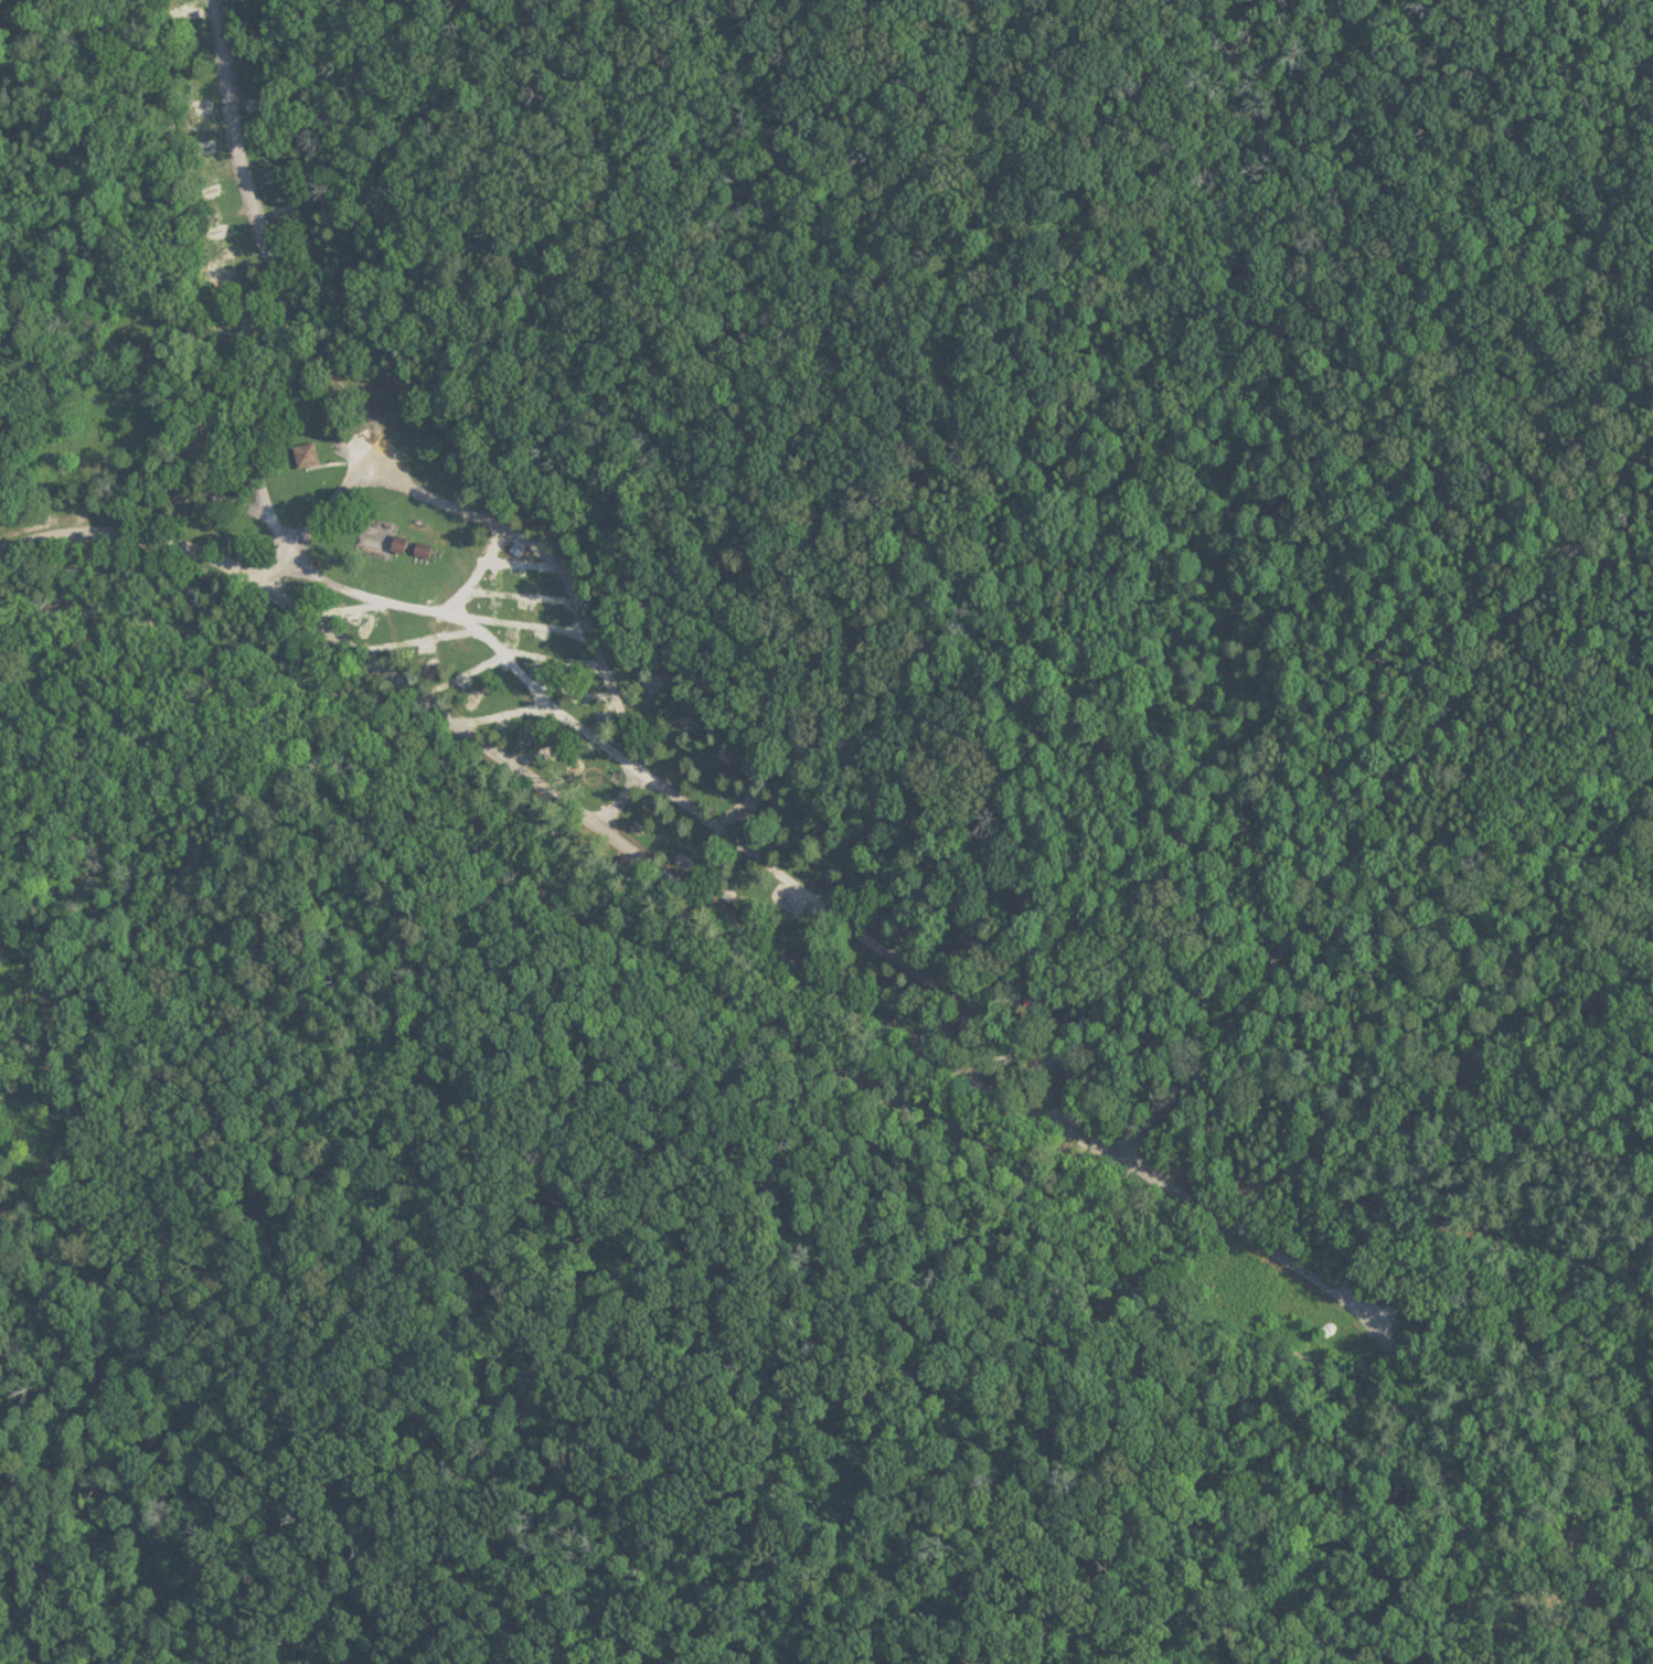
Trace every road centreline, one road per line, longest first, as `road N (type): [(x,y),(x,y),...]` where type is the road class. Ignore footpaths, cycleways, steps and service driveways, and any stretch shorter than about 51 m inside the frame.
road 1 (residential): [(1116,1145),(925,1091),(520,786),(401,674),(327,580),(212,559),(160,537),(74,530),(0,542)]
road 2 (residential): [(1116,1145),(1652,407)]
road 3 (residential): [(1411,1663),(1408,1546),(1348,1378),(1192,1208),(1116,1145)]

